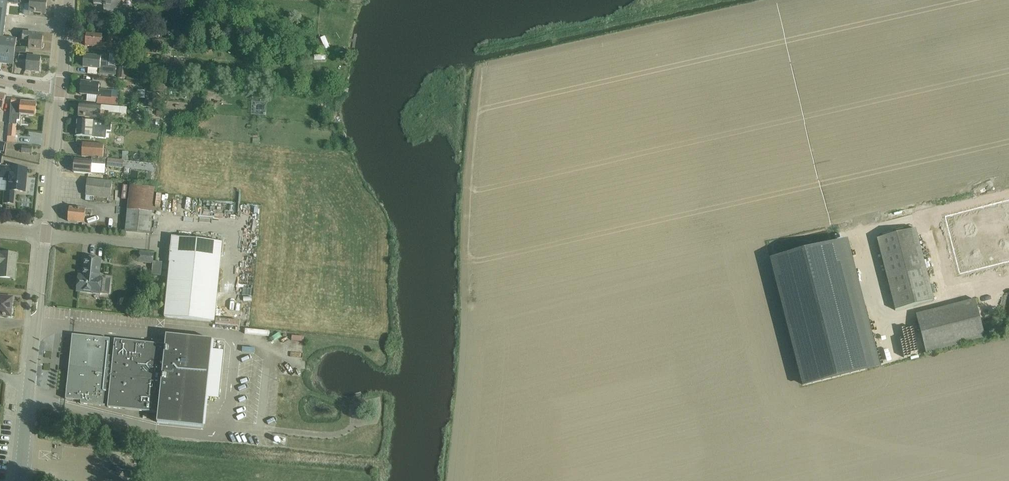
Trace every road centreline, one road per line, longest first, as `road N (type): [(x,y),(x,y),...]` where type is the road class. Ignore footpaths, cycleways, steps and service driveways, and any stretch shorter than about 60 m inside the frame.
road 1 (tertiary): [(30,383),(45,234)]
road 2 (tertiary): [(45,234),(60,88)]

